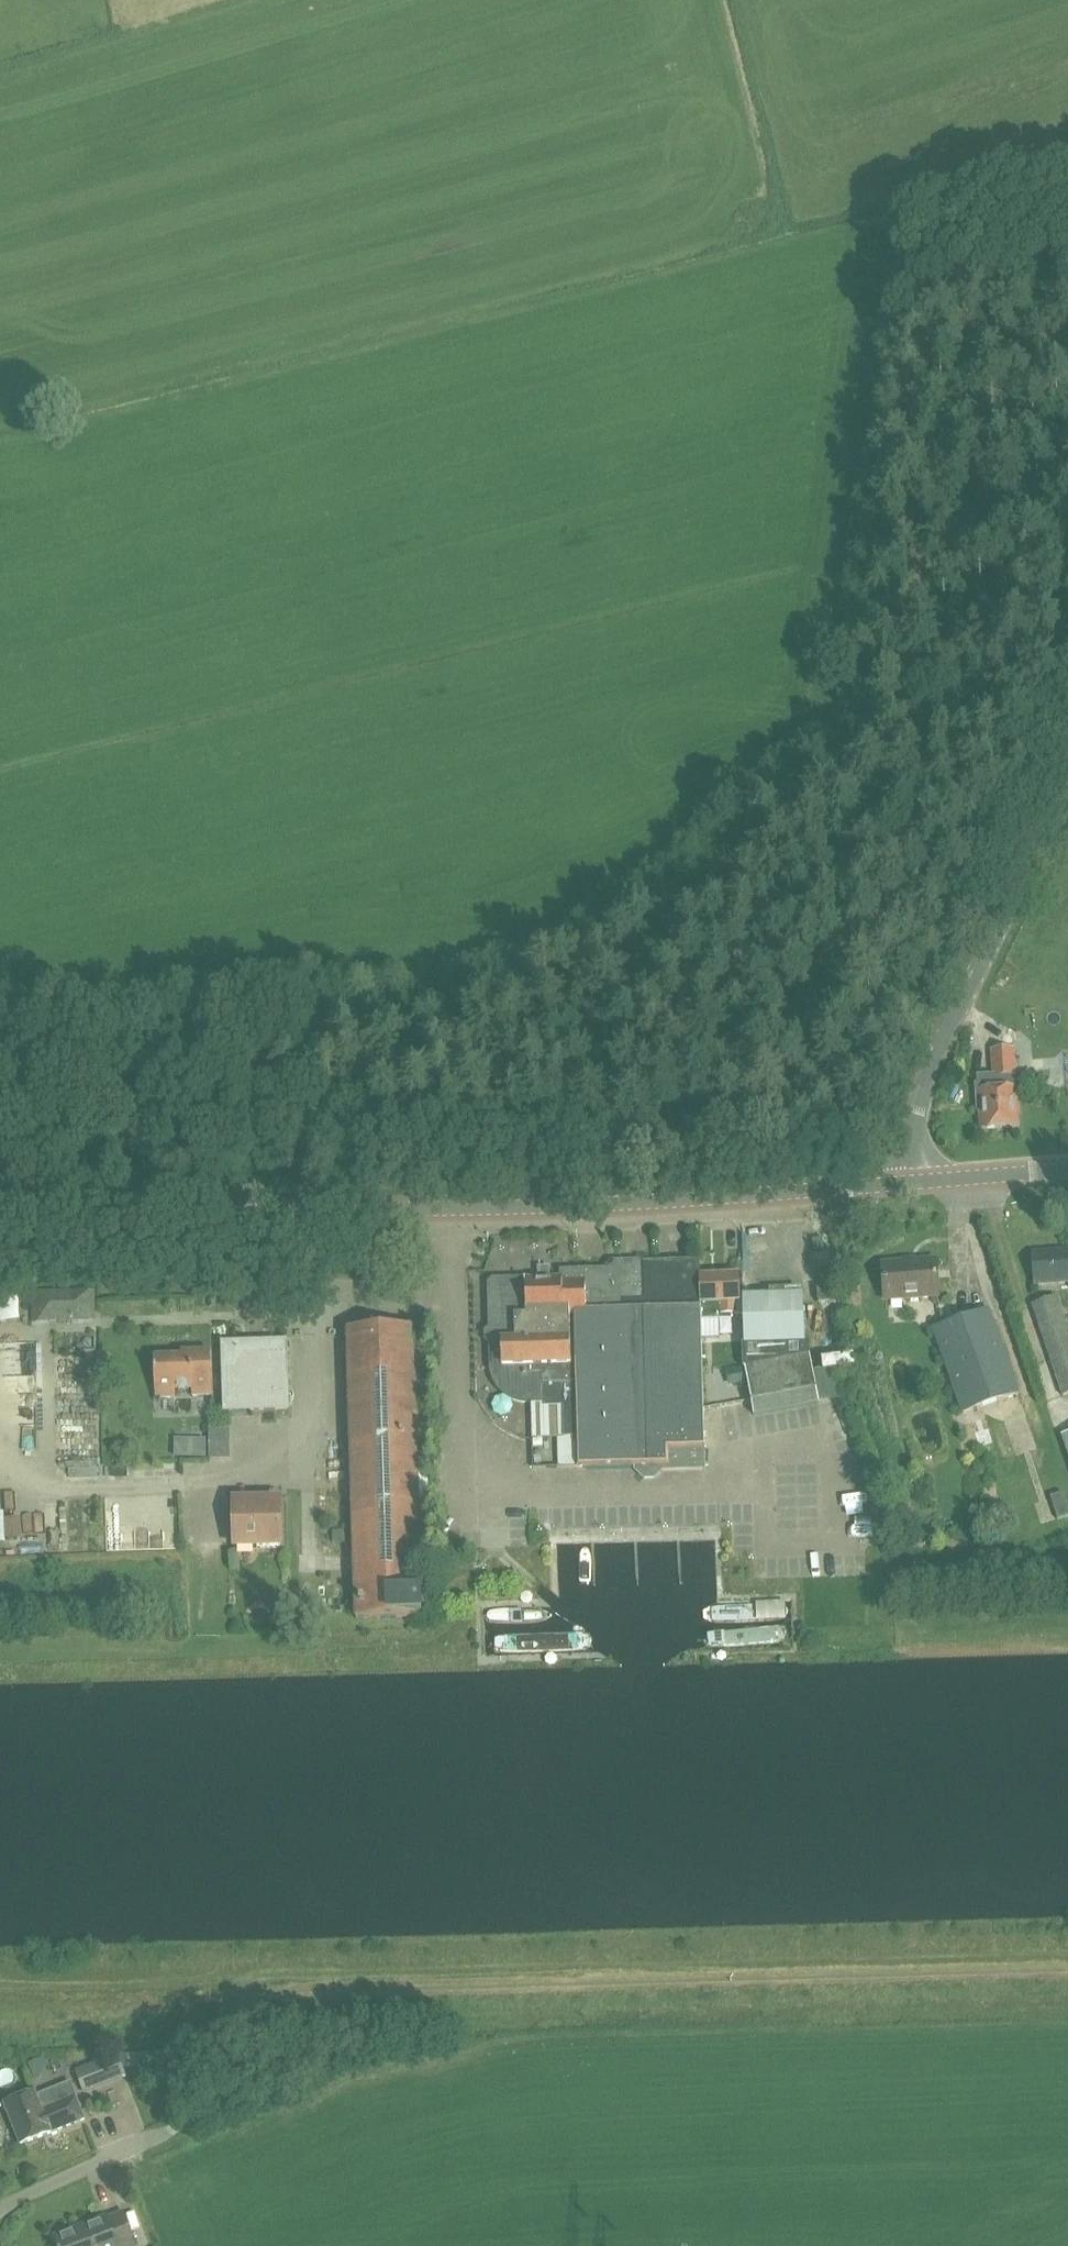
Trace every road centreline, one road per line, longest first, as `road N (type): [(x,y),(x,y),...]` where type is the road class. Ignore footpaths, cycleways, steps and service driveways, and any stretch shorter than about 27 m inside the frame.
road 1 (track): [(1067,1951),(246,1974),(236,1975),(216,2050)]
road 2 (secondary): [(0,1215),(443,1212),(908,1183)]
road 3 (tertiary): [(908,1183),(926,1073),(1067,793)]
road 4 (residential): [(0,2208),(171,2128),(195,2104),(216,2050)]
road 5 (track): [(236,1975),(0,1986)]
road 6 (secondary): [(908,1183),(1067,1172)]

